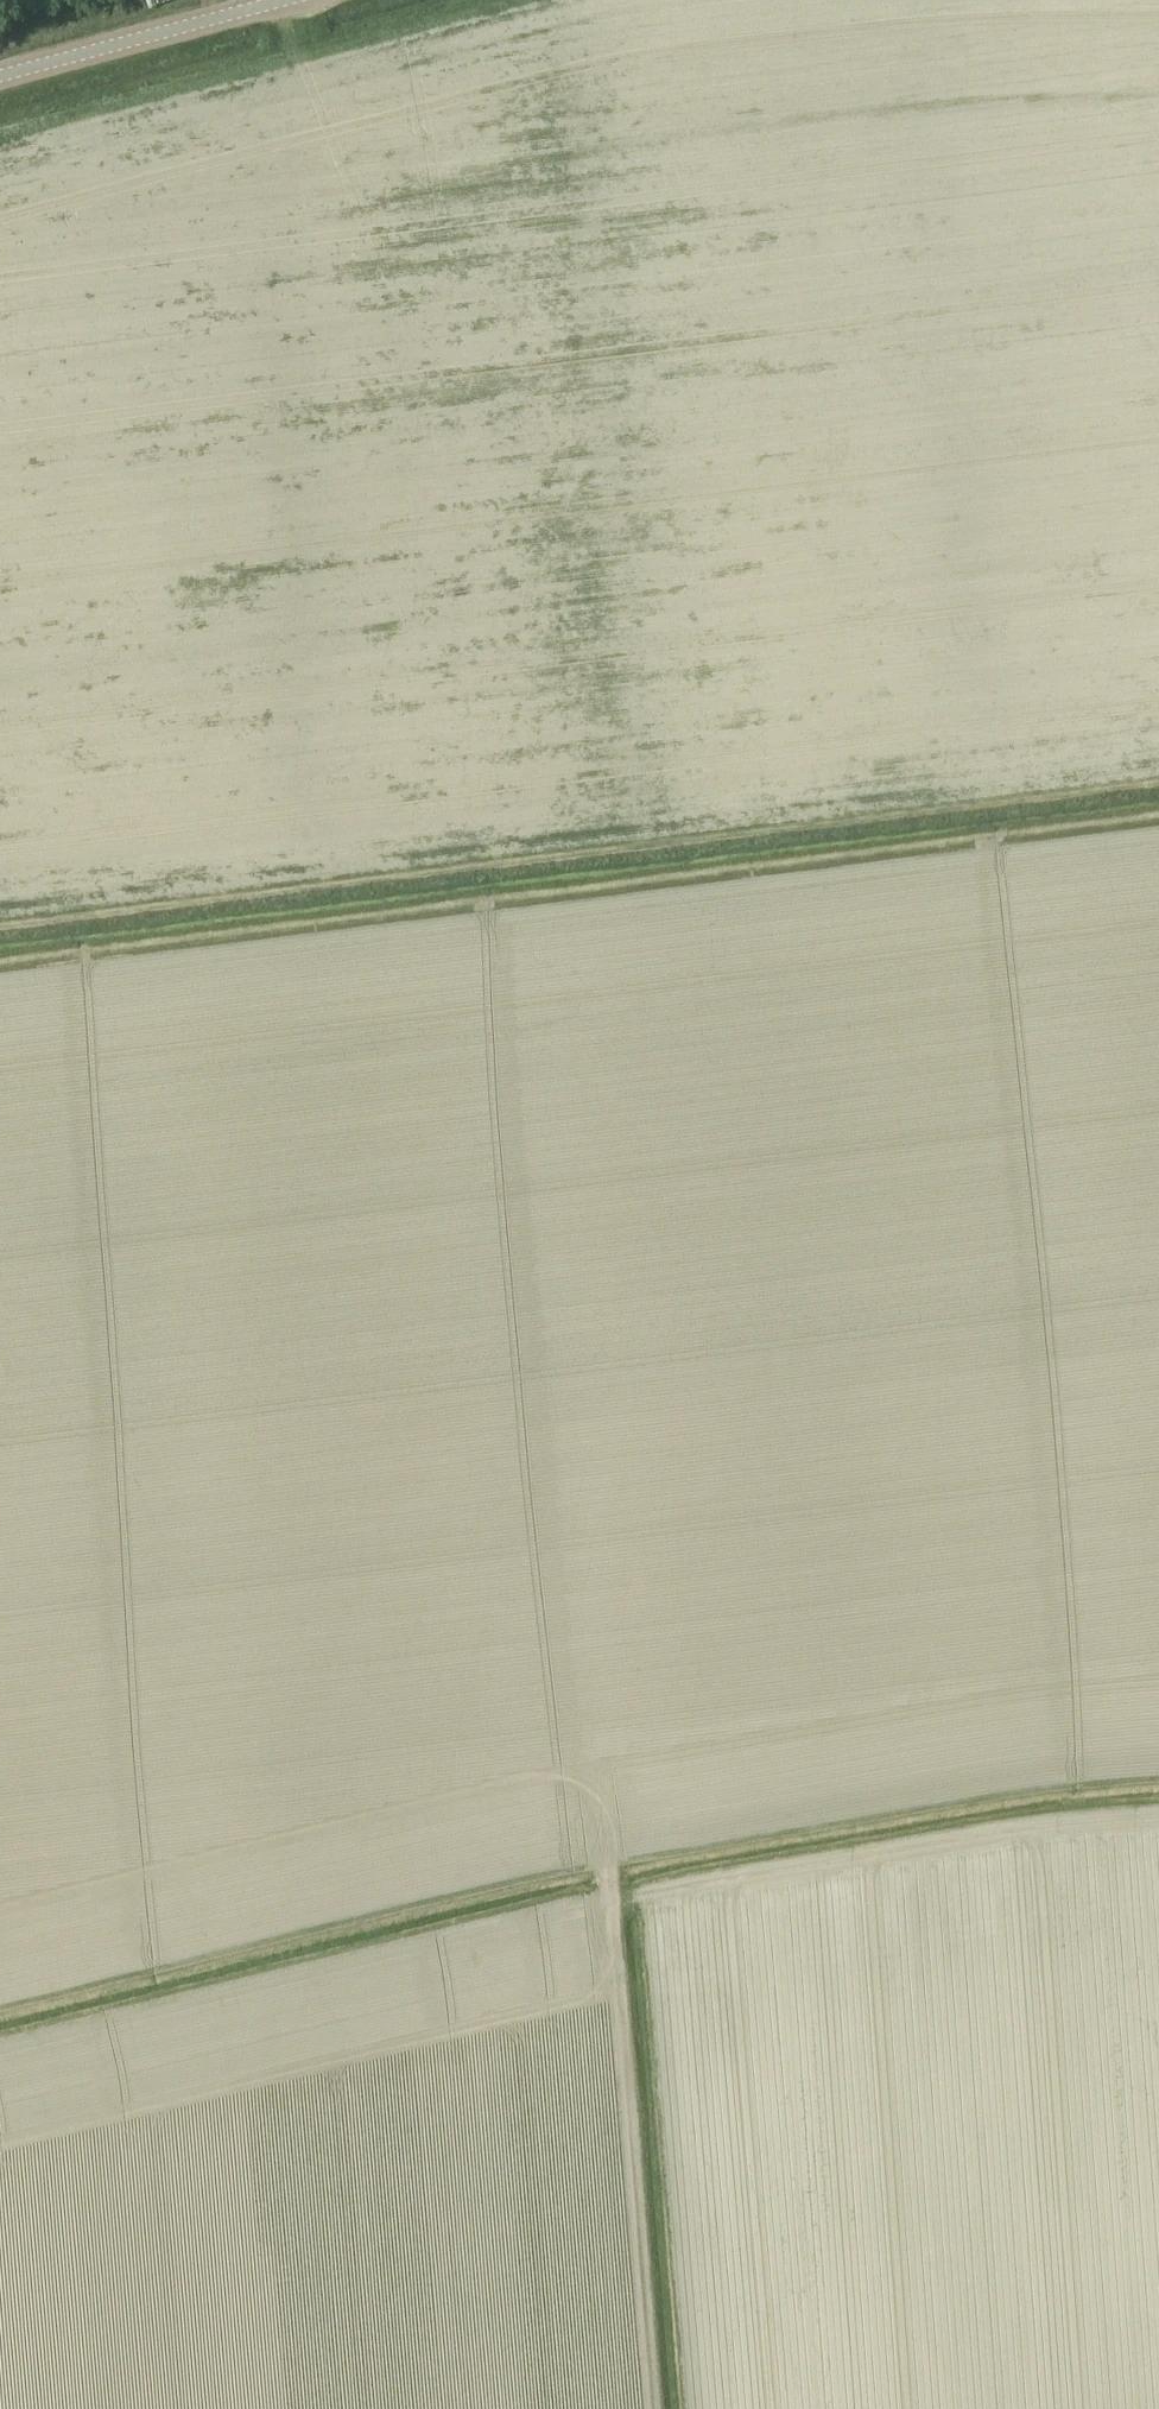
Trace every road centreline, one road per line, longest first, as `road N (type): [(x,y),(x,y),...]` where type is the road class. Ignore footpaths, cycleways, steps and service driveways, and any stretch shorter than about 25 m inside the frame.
road 1 (track): [(652,2408),(607,1896)]
road 2 (tertiary): [(285,0),(0,76)]

